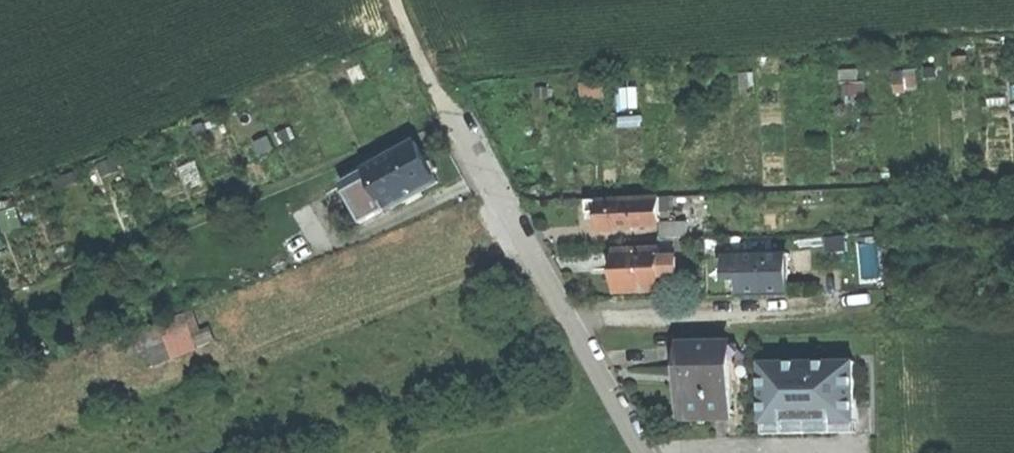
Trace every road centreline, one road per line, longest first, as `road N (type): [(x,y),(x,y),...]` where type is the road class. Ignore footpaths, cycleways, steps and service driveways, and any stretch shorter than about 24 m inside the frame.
road 1 (residential): [(646,452),(447,111)]
road 2 (track): [(447,111),(395,0)]

